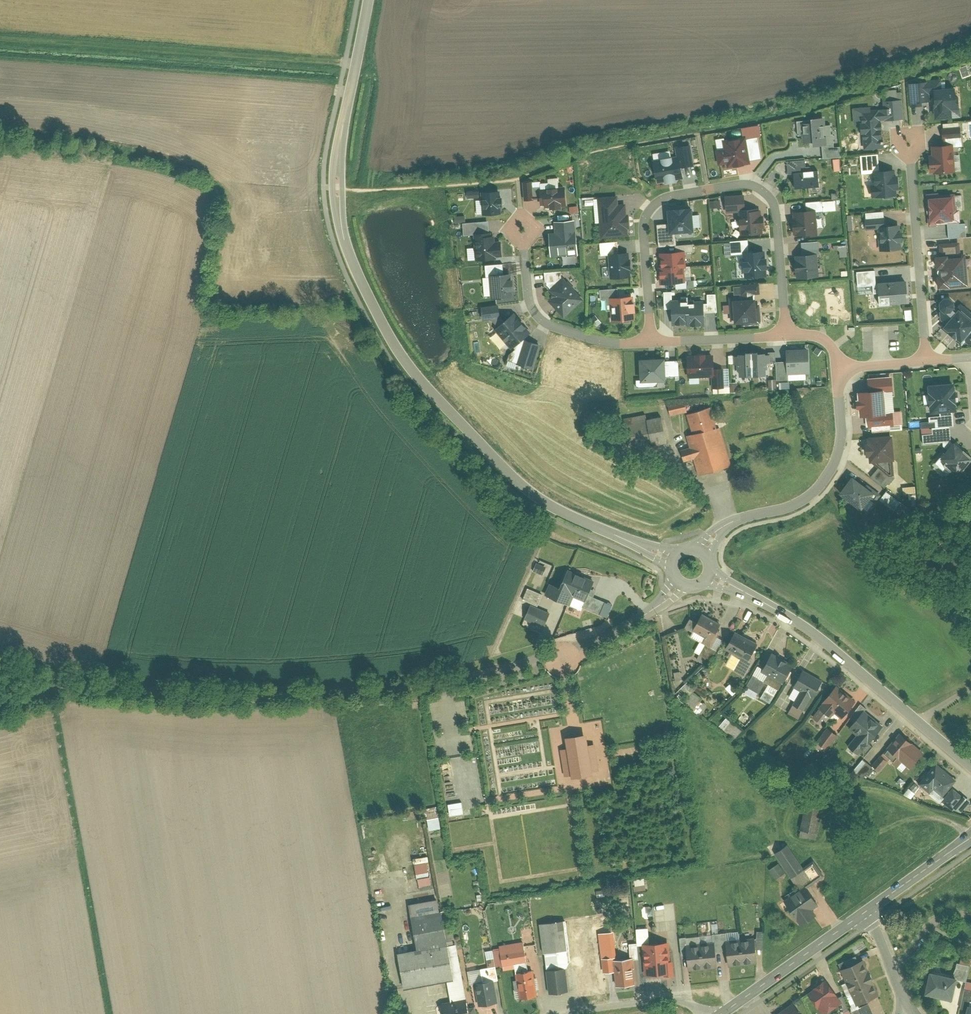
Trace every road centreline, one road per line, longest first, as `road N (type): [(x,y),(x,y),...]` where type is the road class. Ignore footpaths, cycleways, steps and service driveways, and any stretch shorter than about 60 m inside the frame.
road 1 (unclassified): [(673,560),(570,517),(523,486),(425,384),(377,312),(344,240),(336,187),(368,0)]
road 2 (track): [(438,686),(239,700),(64,692),(0,707)]
road 3 (residential): [(653,341),(650,210),(664,197),(748,183),(776,206),(787,334)]
road 4 (unclassified): [(970,765),(820,639),(708,576)]
road 5 (track): [(48,695),(109,1013)]
road 6 (residential): [(904,77),(928,362)]
road 7 (residential): [(680,585),(563,655),(438,686)]
road 8 (residential): [(700,553),(725,526),(816,491),(837,461),(840,368)]
road 9 (residential): [(653,341),(606,340),(545,320),(530,300),(519,177)]
road 10 (tertiary): [(866,912),(719,1013)]
road 11 (residential): [(548,1013),(635,995),(688,1000),(702,1013)]
road 12 (residential): [(787,334),(653,341)]
road 13 (tertiary): [(970,836),(866,912)]

